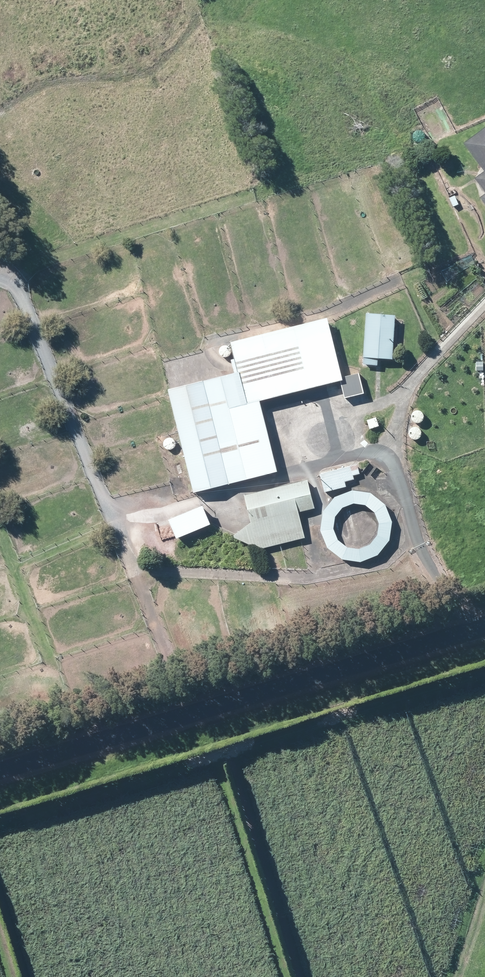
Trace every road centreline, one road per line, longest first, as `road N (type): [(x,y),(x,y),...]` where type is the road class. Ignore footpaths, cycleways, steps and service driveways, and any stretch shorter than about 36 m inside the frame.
road 1 (unclassified): [(0,775),(484,628)]
road 2 (track): [(0,293),(17,308),(198,715)]
road 3 (track): [(469,632),(425,558),(401,449),(408,407),(428,361),(484,301)]
road 4 (track): [(401,449),(111,520)]
road 5 (track): [(136,576),(309,581),(385,568),(418,533)]

